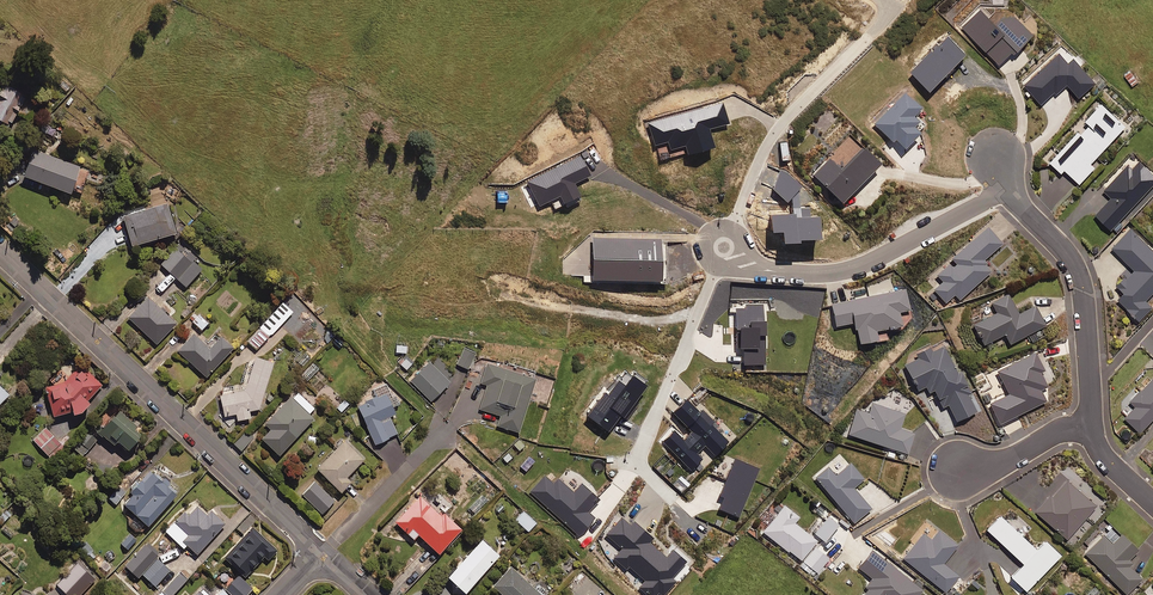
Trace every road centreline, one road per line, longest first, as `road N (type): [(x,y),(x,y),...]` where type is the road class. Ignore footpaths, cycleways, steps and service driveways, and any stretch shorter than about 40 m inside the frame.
road 1 (residential): [(326,553),(0,248)]
road 2 (residential): [(1091,418),(1079,276),(1009,192)]
road 3 (residential): [(799,275),(867,265),(1009,192)]
road 4 (residential): [(799,275),(716,267),(704,241),(711,231),(732,229),(774,268)]
road 5 (residential): [(441,435),(326,553)]
road 6 (residential): [(1091,418),(1002,466),(960,473)]

